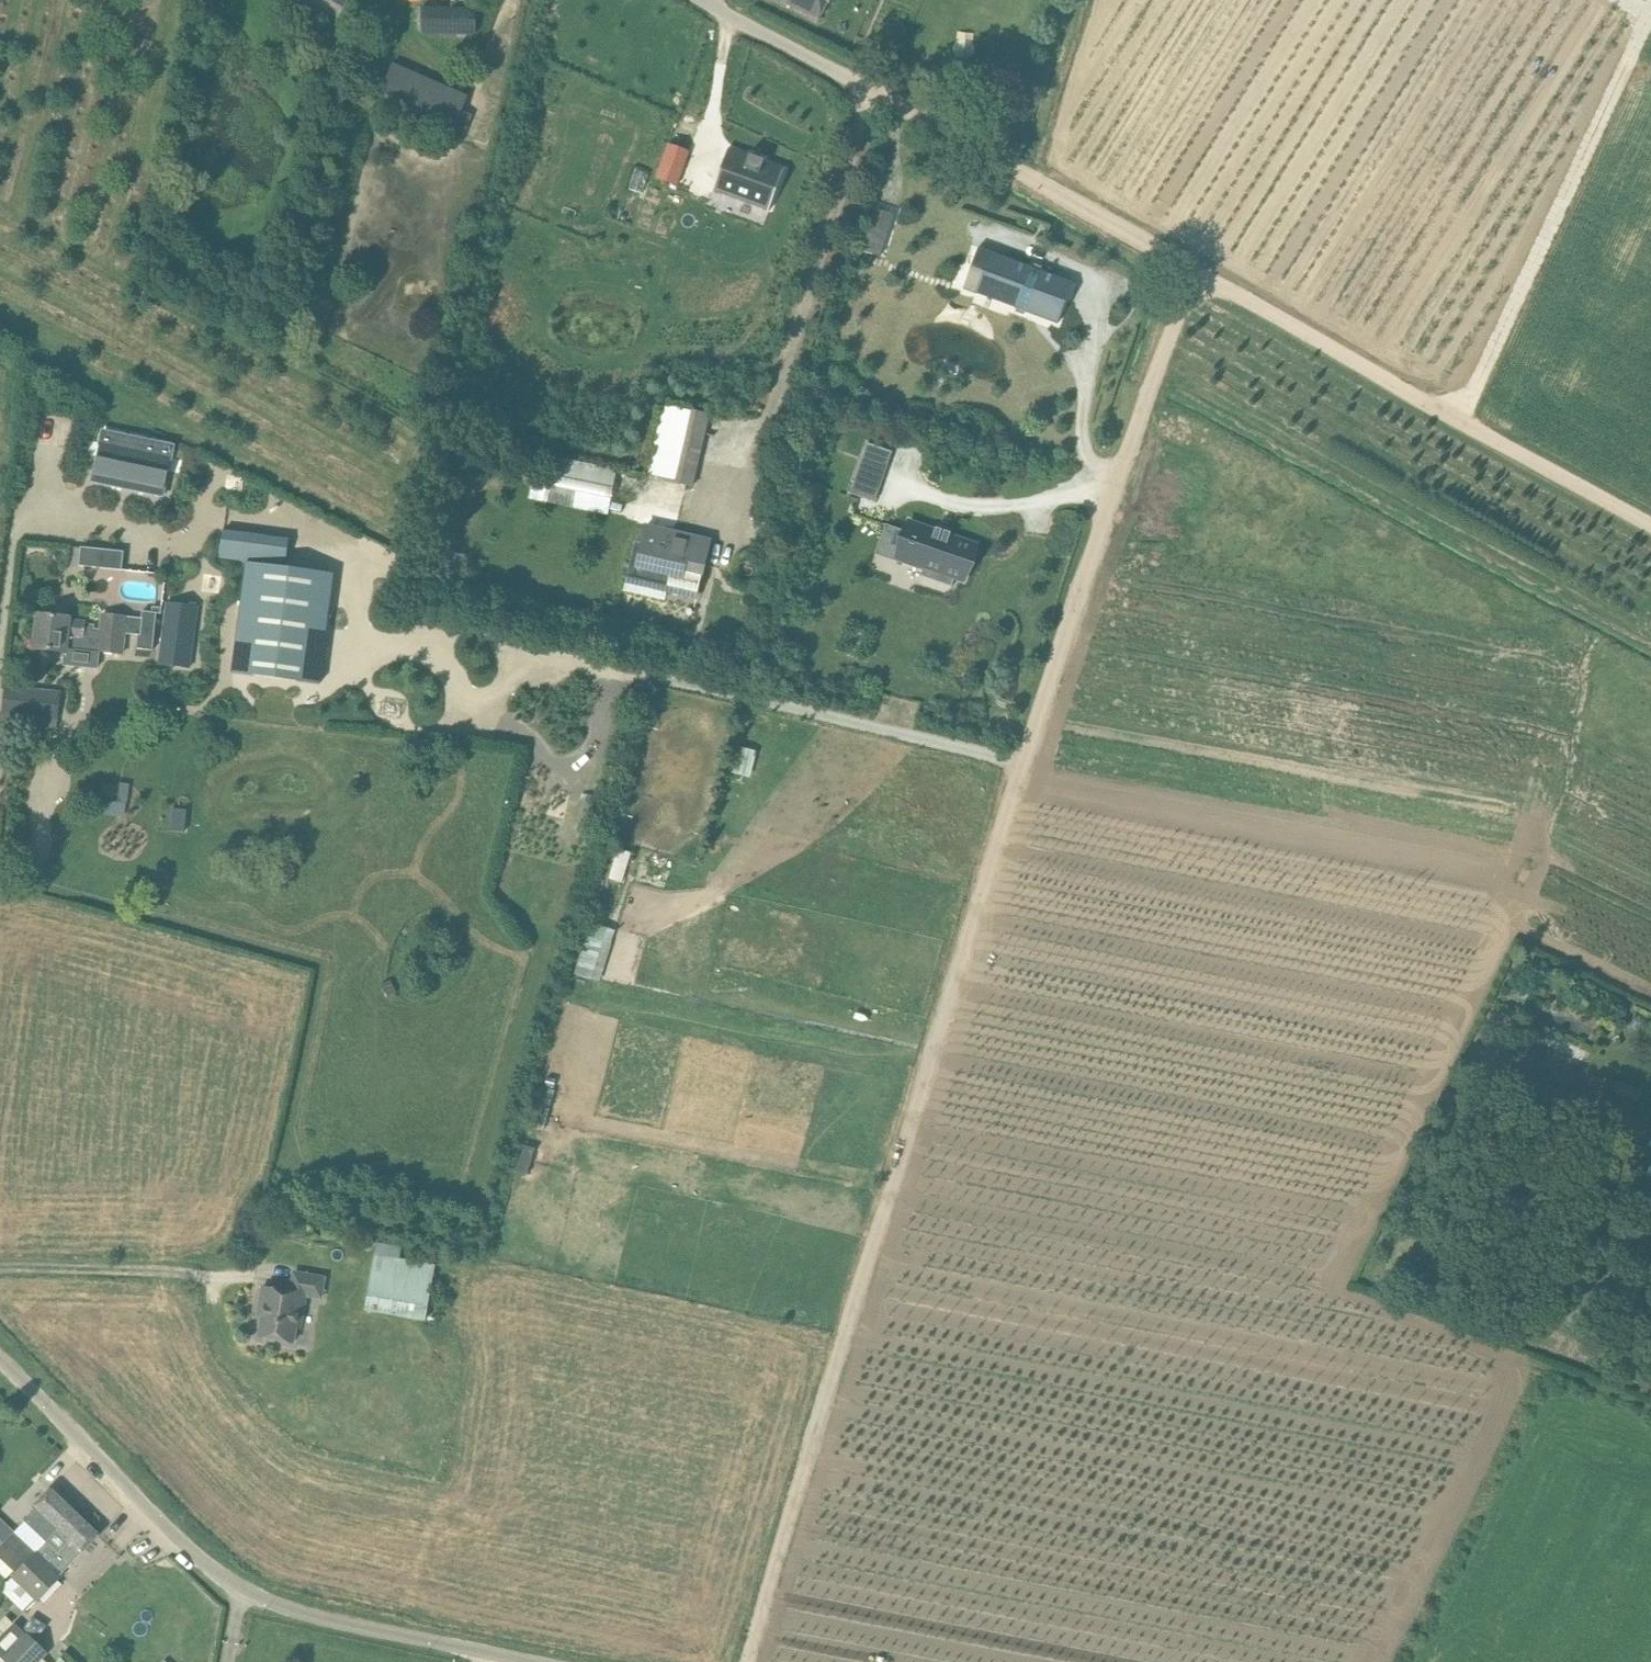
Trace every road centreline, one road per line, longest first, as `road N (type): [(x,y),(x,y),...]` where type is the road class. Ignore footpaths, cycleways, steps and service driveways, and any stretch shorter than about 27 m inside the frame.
road 1 (track): [(751,1661),(1018,760),(1187,268)]
road 2 (track): [(1650,523),(867,85)]
road 3 (unclassified): [(516,1661),(293,1610),(245,1590),(195,1550),(0,1357)]
road 4 (track): [(661,682),(1018,760)]
road 5 (unclassified): [(867,85),(699,0)]

